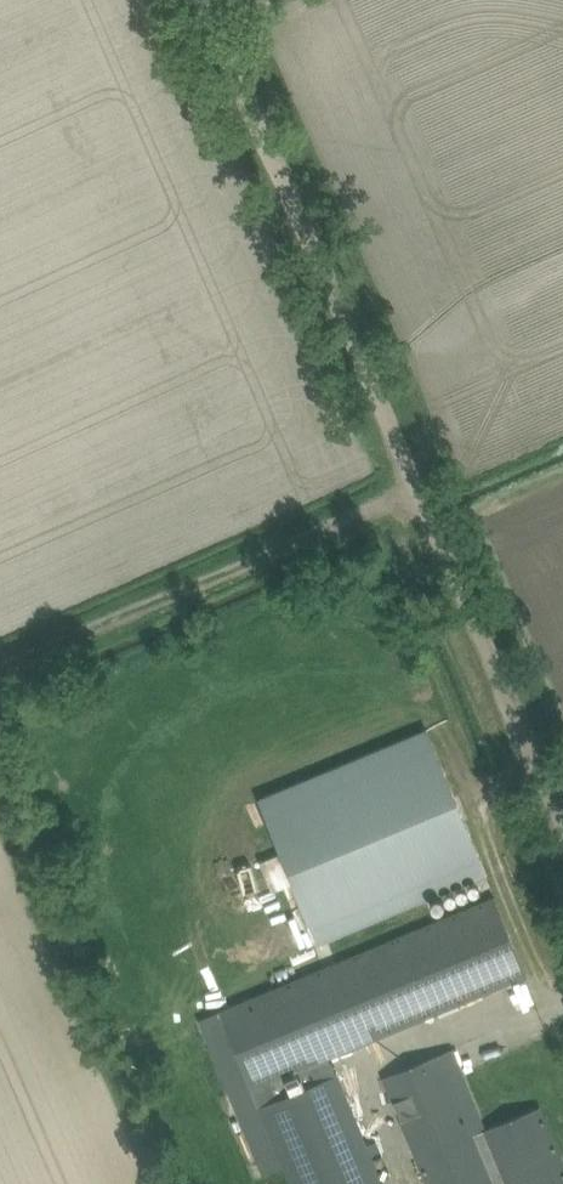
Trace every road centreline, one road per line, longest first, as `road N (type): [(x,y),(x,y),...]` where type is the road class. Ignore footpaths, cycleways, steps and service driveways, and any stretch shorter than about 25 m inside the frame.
road 1 (unclassified): [(418,495),(204,0)]
road 2 (unclassified): [(0,675),(418,495)]
road 3 (unclassified): [(562,834),(418,495)]

